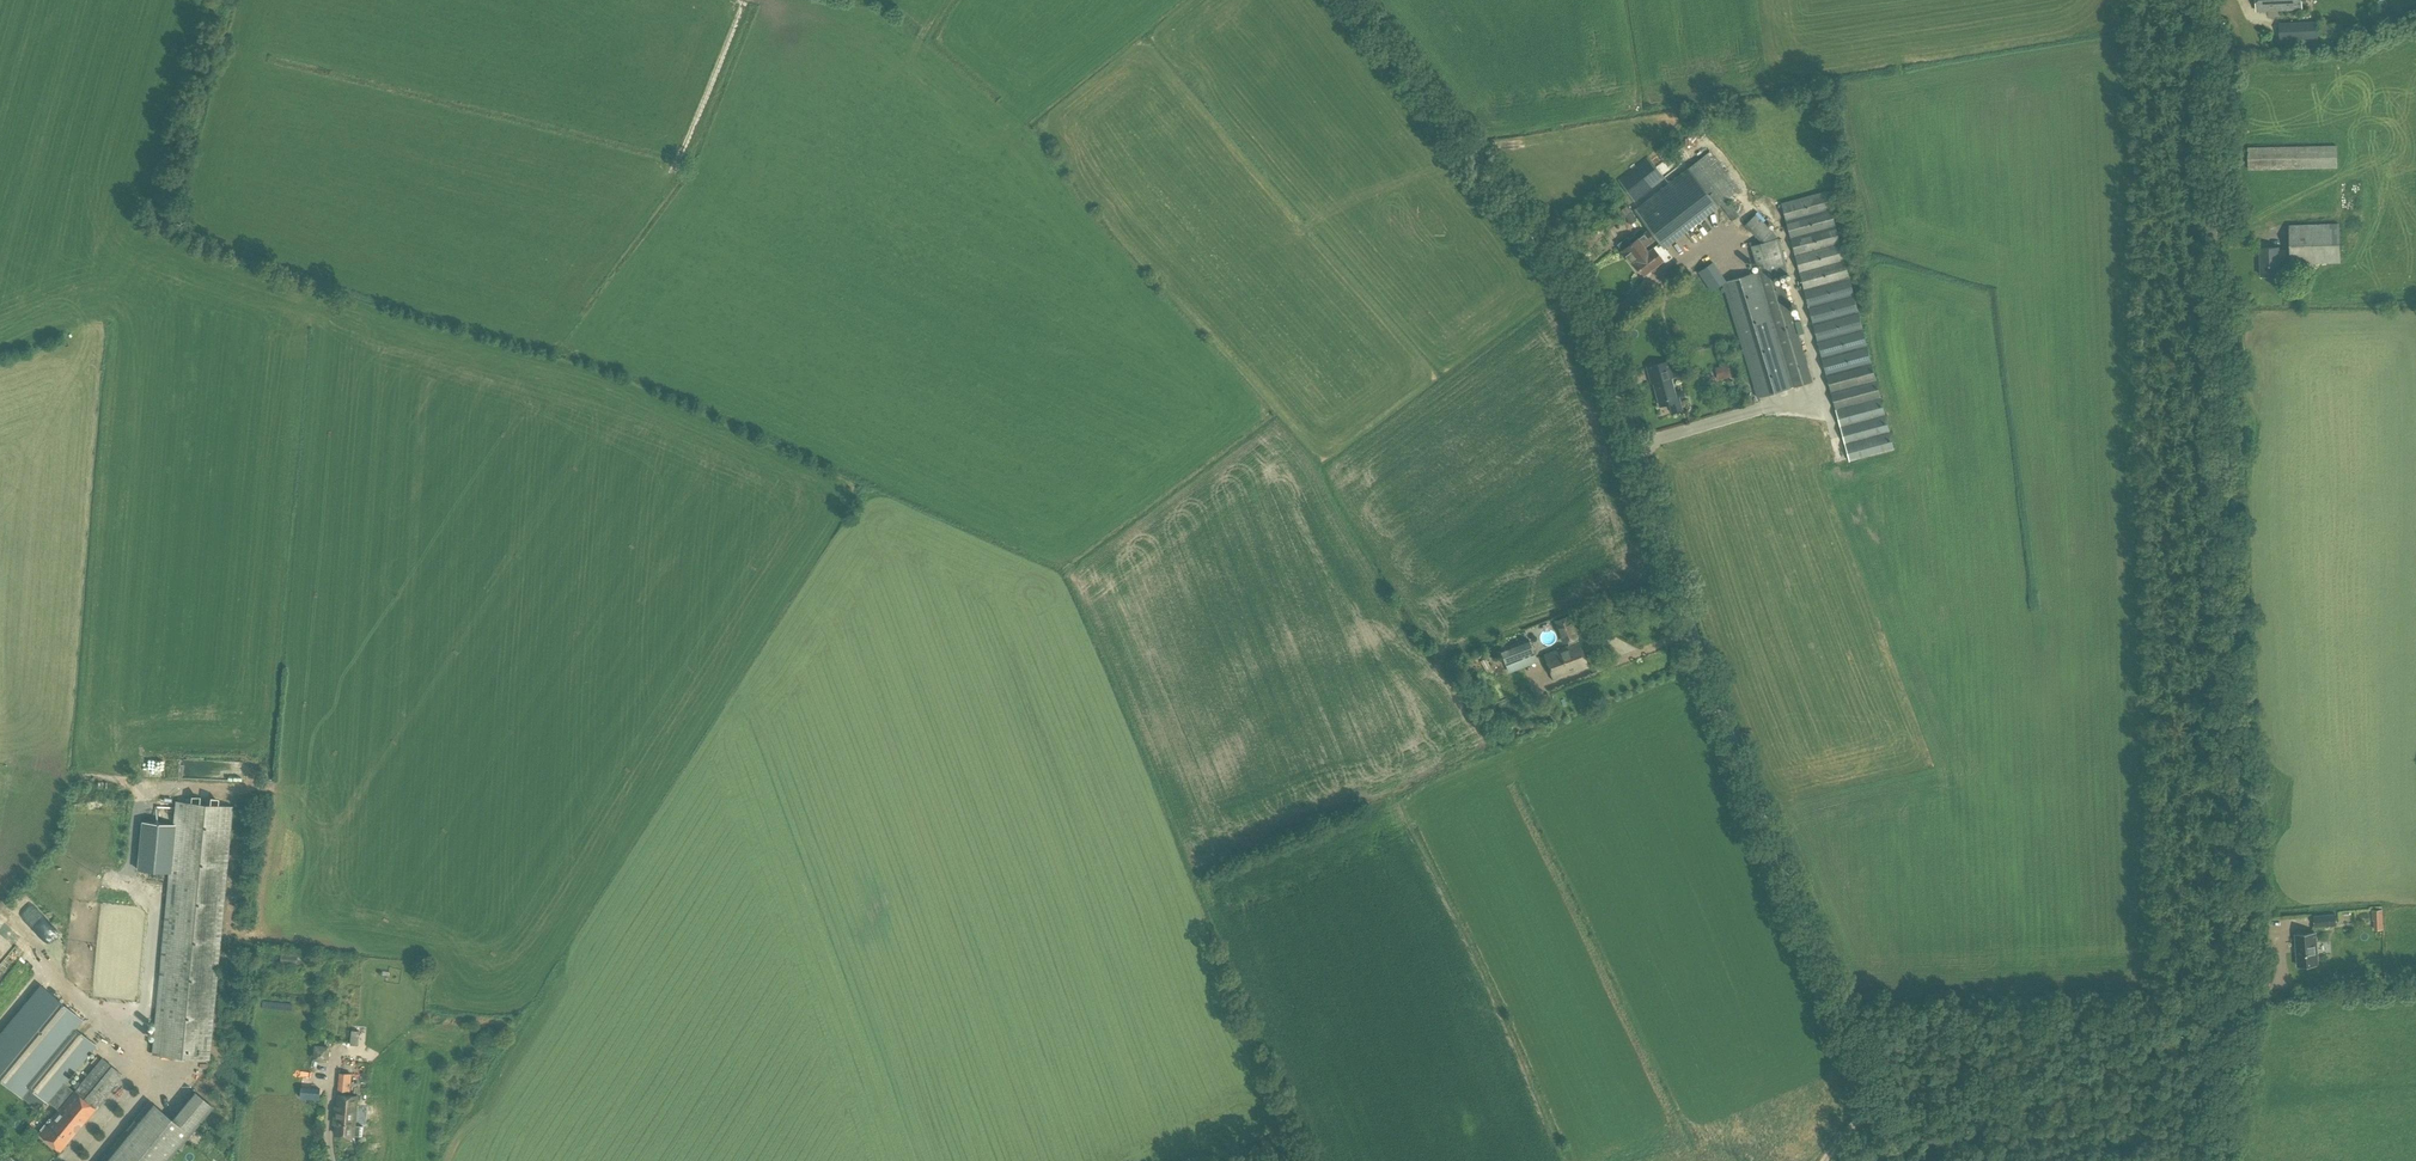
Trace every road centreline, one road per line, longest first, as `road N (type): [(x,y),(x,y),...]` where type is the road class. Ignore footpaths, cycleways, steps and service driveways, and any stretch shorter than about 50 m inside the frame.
road 1 (tertiary): [(1902,1160),(1693,633),(1598,325),(1354,0)]
road 2 (unclassified): [(2223,1160),(2237,1049),(2197,0)]

